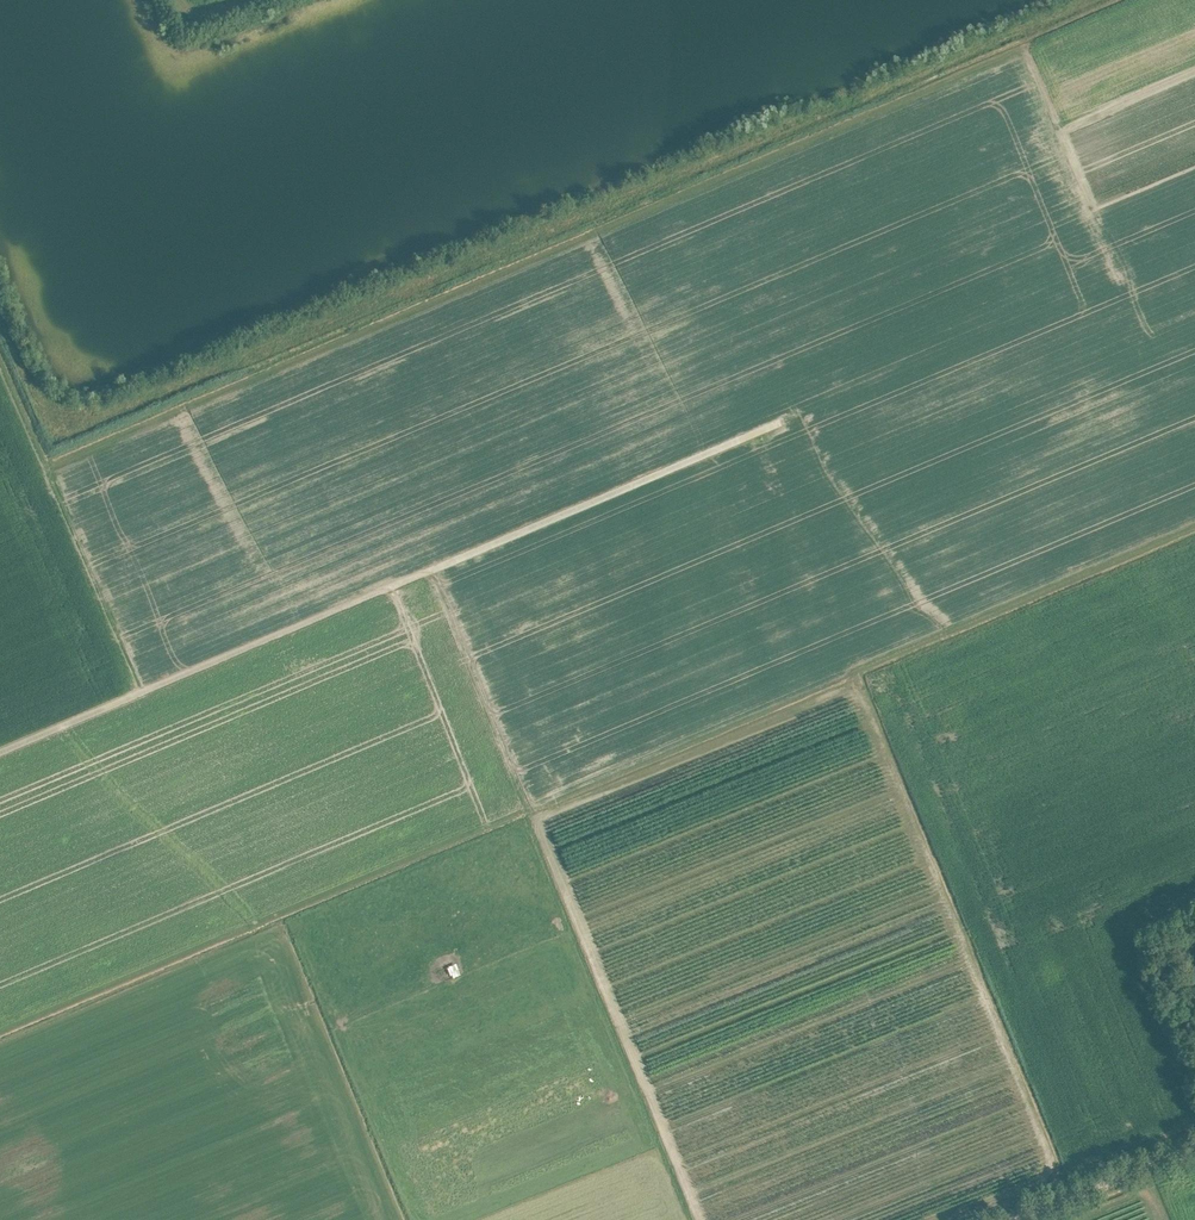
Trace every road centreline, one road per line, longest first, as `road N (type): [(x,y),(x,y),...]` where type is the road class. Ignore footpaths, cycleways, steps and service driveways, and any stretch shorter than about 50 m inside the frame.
road 1 (track): [(1015,1219),(1194,1147)]

